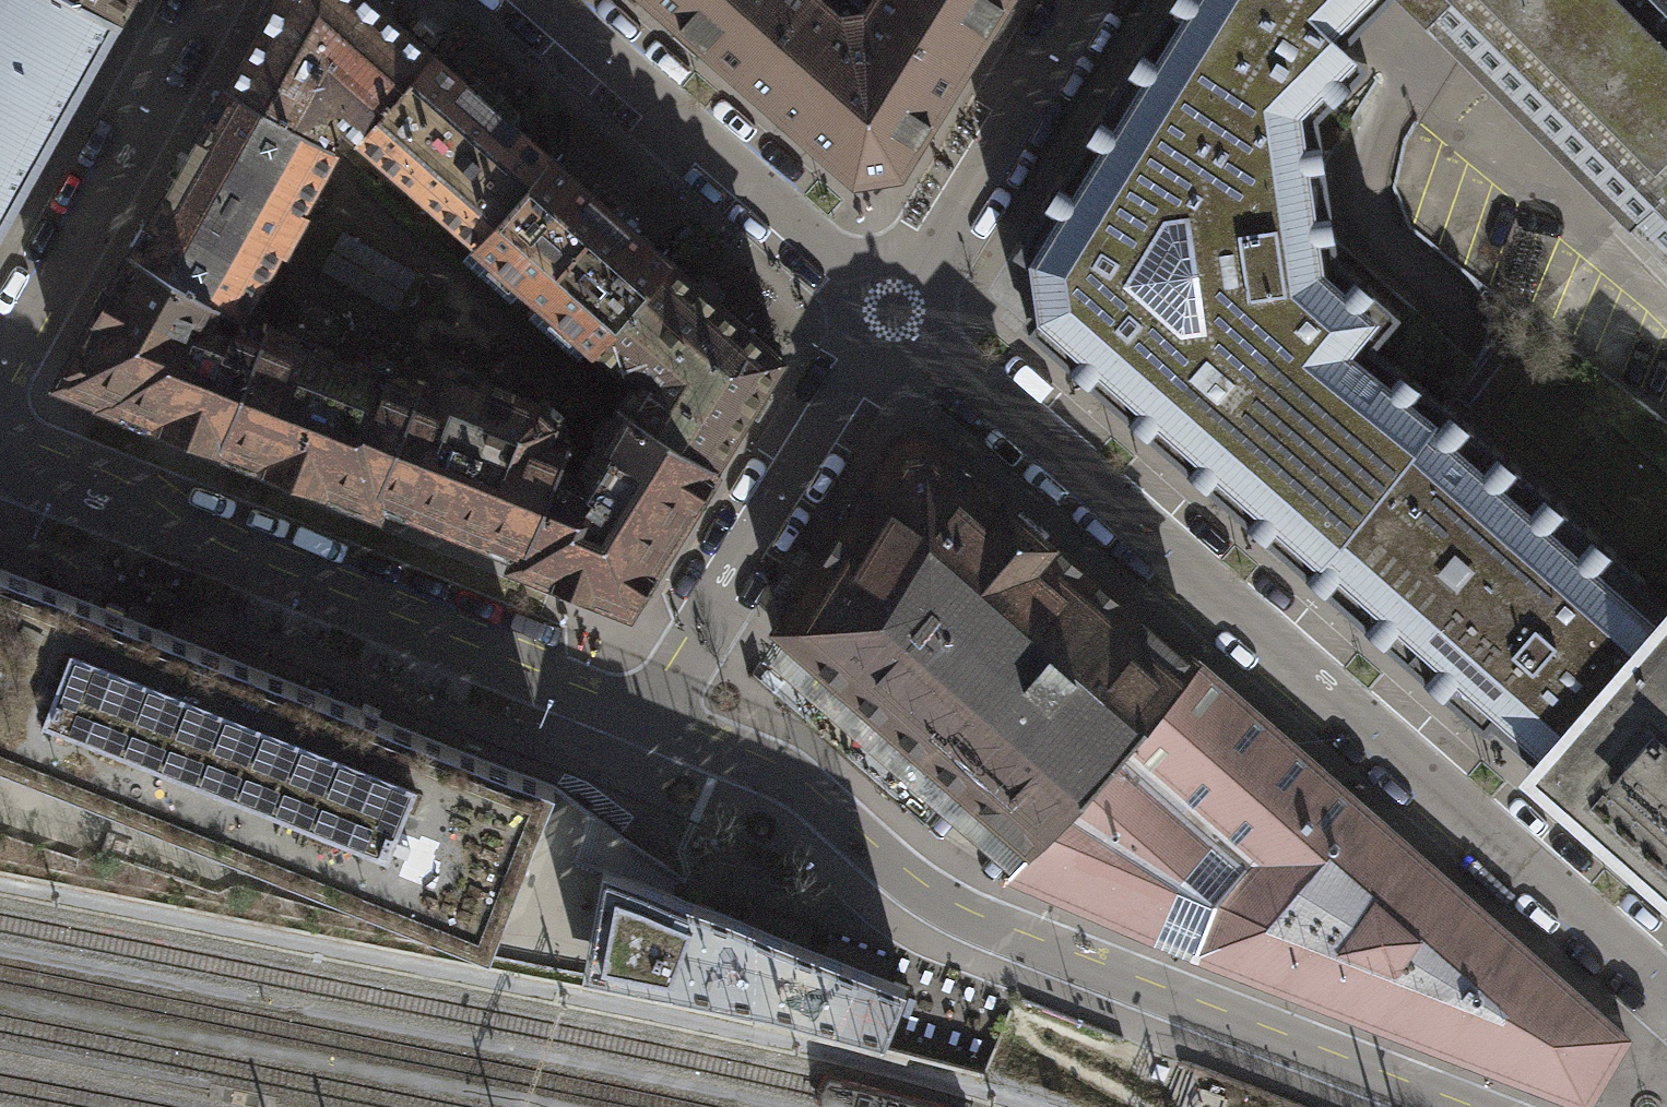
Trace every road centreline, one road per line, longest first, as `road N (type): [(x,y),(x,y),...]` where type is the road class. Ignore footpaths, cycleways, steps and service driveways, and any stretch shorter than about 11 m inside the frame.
road 1 (residential): [(1666,992),(894,310)]
road 2 (residential): [(648,717),(786,775),(900,878),(983,928),(1443,1106)]
road 3 (residential): [(0,448),(648,717)]
road 4 (residential): [(648,717),(894,310)]
road 5 (residential): [(894,310),(535,0)]
road 6 (residential): [(210,0),(0,382)]
road 7 (residential): [(894,310),(1088,0)]

